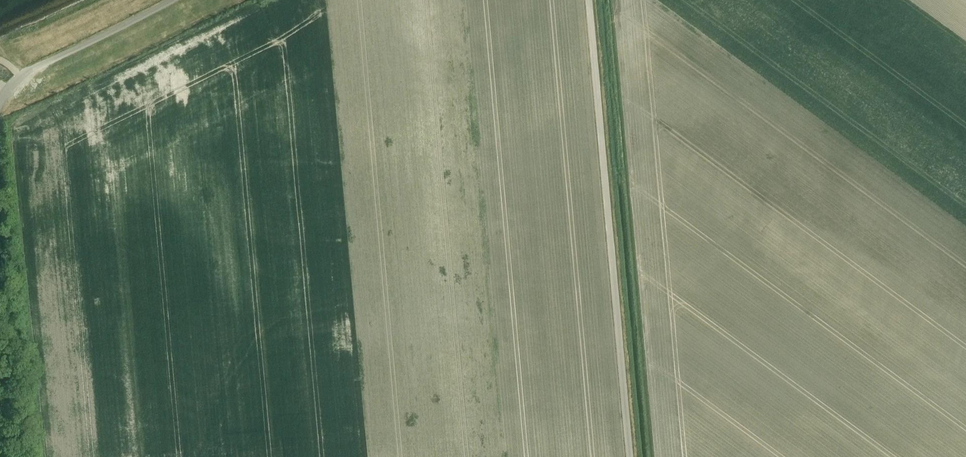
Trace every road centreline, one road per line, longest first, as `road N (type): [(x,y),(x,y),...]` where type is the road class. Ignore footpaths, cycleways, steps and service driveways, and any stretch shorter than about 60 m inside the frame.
road 1 (residential): [(588,0),(629,456)]
road 2 (residential): [(0,100),(19,76),(170,0)]

